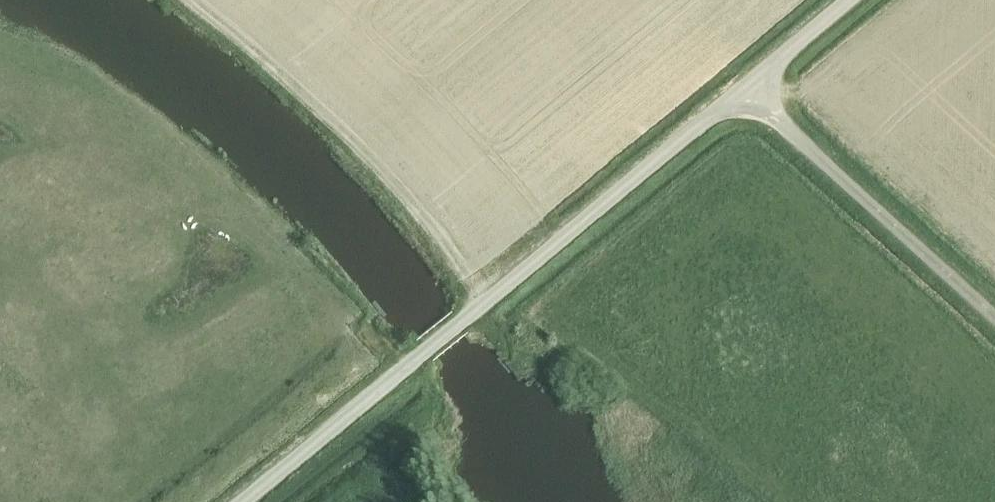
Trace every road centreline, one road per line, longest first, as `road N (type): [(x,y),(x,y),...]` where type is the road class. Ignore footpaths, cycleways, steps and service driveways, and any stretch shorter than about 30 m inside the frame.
road 1 (unclassified): [(243,501),(746,87)]
road 2 (unclassified): [(994,318),(746,87)]
road 3 (track): [(408,368),(278,241)]
road 4 (unclassified): [(746,87),(850,0)]

